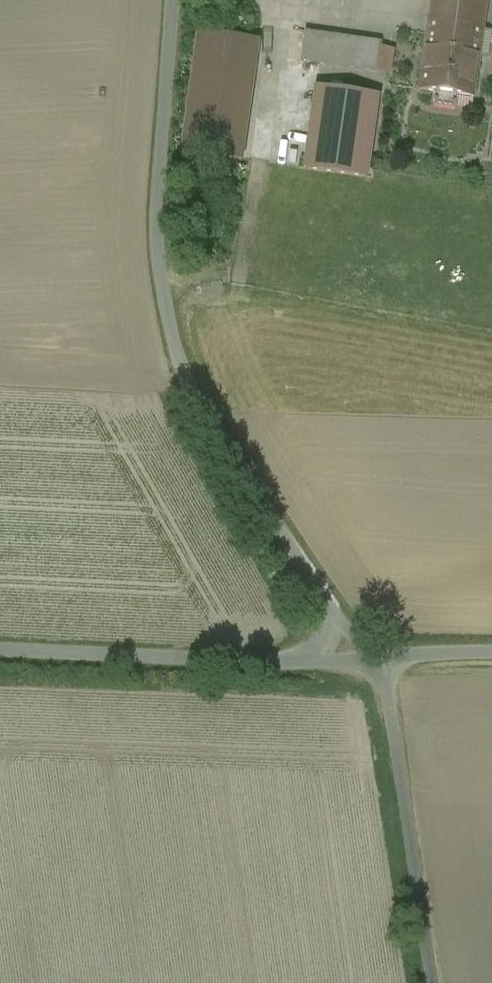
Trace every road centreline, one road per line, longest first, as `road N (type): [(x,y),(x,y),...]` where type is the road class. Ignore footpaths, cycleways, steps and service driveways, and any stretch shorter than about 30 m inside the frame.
road 1 (unclassified): [(328,610),(273,497),(201,378),(179,323),(164,193),(181,0)]
road 2 (unclassified): [(437,982),(380,662)]
road 3 (unclassified): [(0,657),(292,662)]

